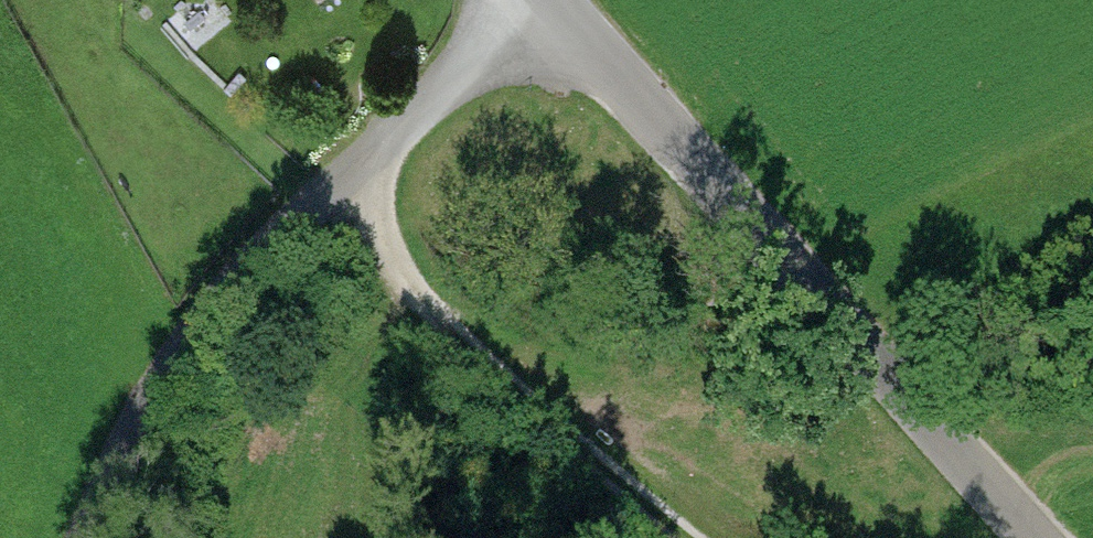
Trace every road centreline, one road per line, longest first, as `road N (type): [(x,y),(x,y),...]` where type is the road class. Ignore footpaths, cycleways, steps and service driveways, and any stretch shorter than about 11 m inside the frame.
road 1 (unclassified): [(533,16),(617,75),(1038,537)]
road 2 (unclassified): [(533,16),(376,149),(180,343),(89,537)]
road 3 (track): [(696,537),(464,347),(410,282),(381,213),(376,149)]

